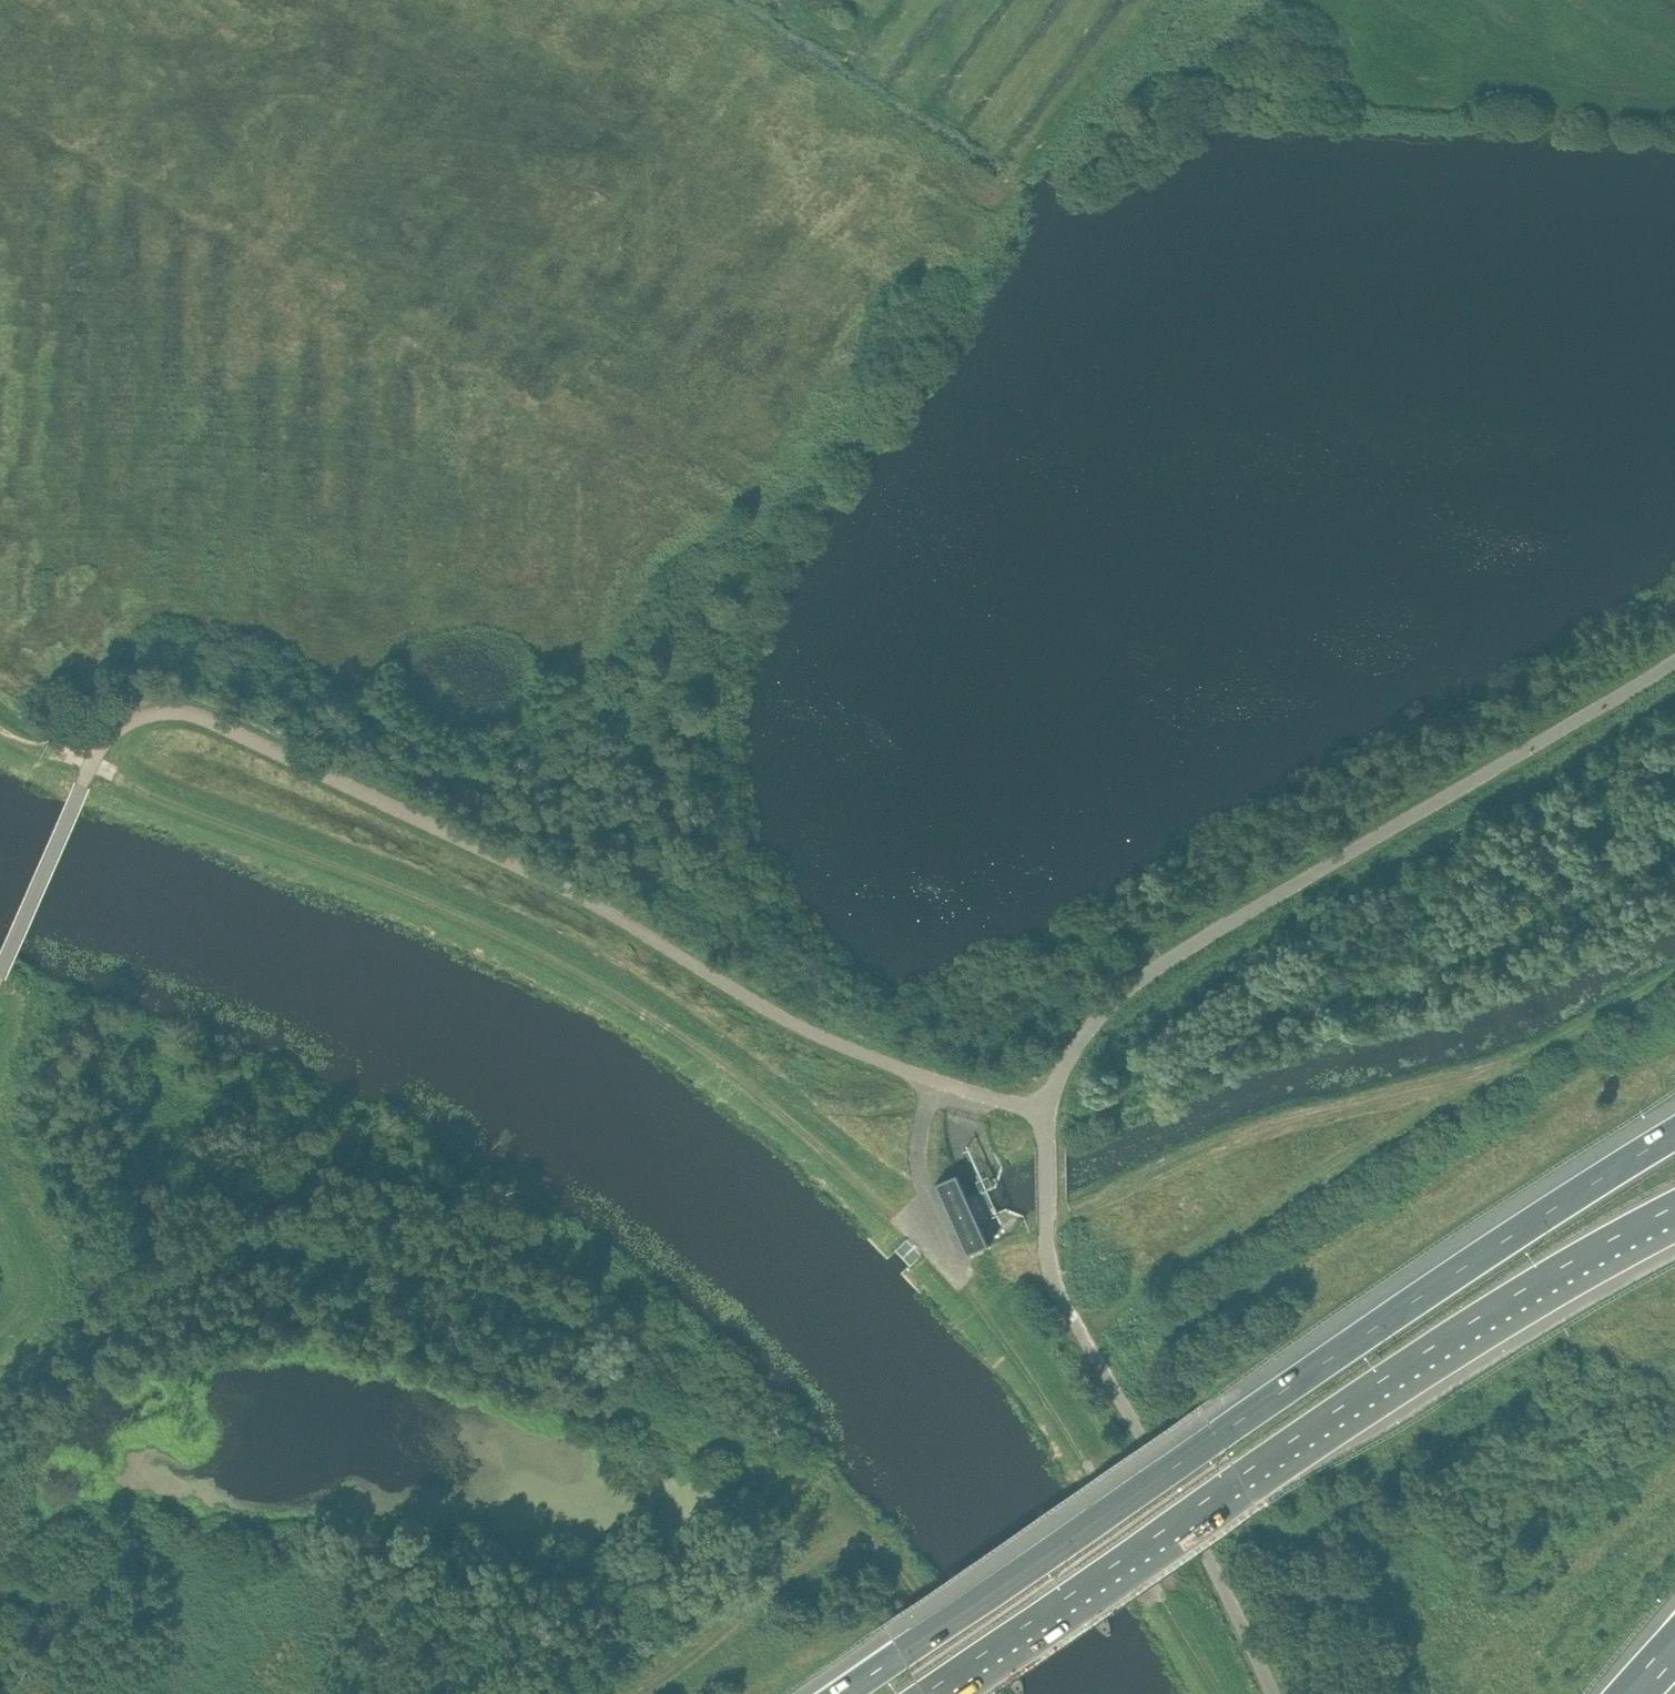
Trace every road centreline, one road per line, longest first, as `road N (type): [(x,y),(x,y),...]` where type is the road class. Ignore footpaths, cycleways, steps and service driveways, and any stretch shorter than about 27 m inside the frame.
road 1 (motorway): [(1674,1129),(1484,1251),(838,1693)]
road 2 (motorway): [(924,1693),(1424,1351),(1674,1205)]
road 3 (track): [(642,1693),(763,1609),(844,1539),(869,1540),(907,1575),(974,1693)]

